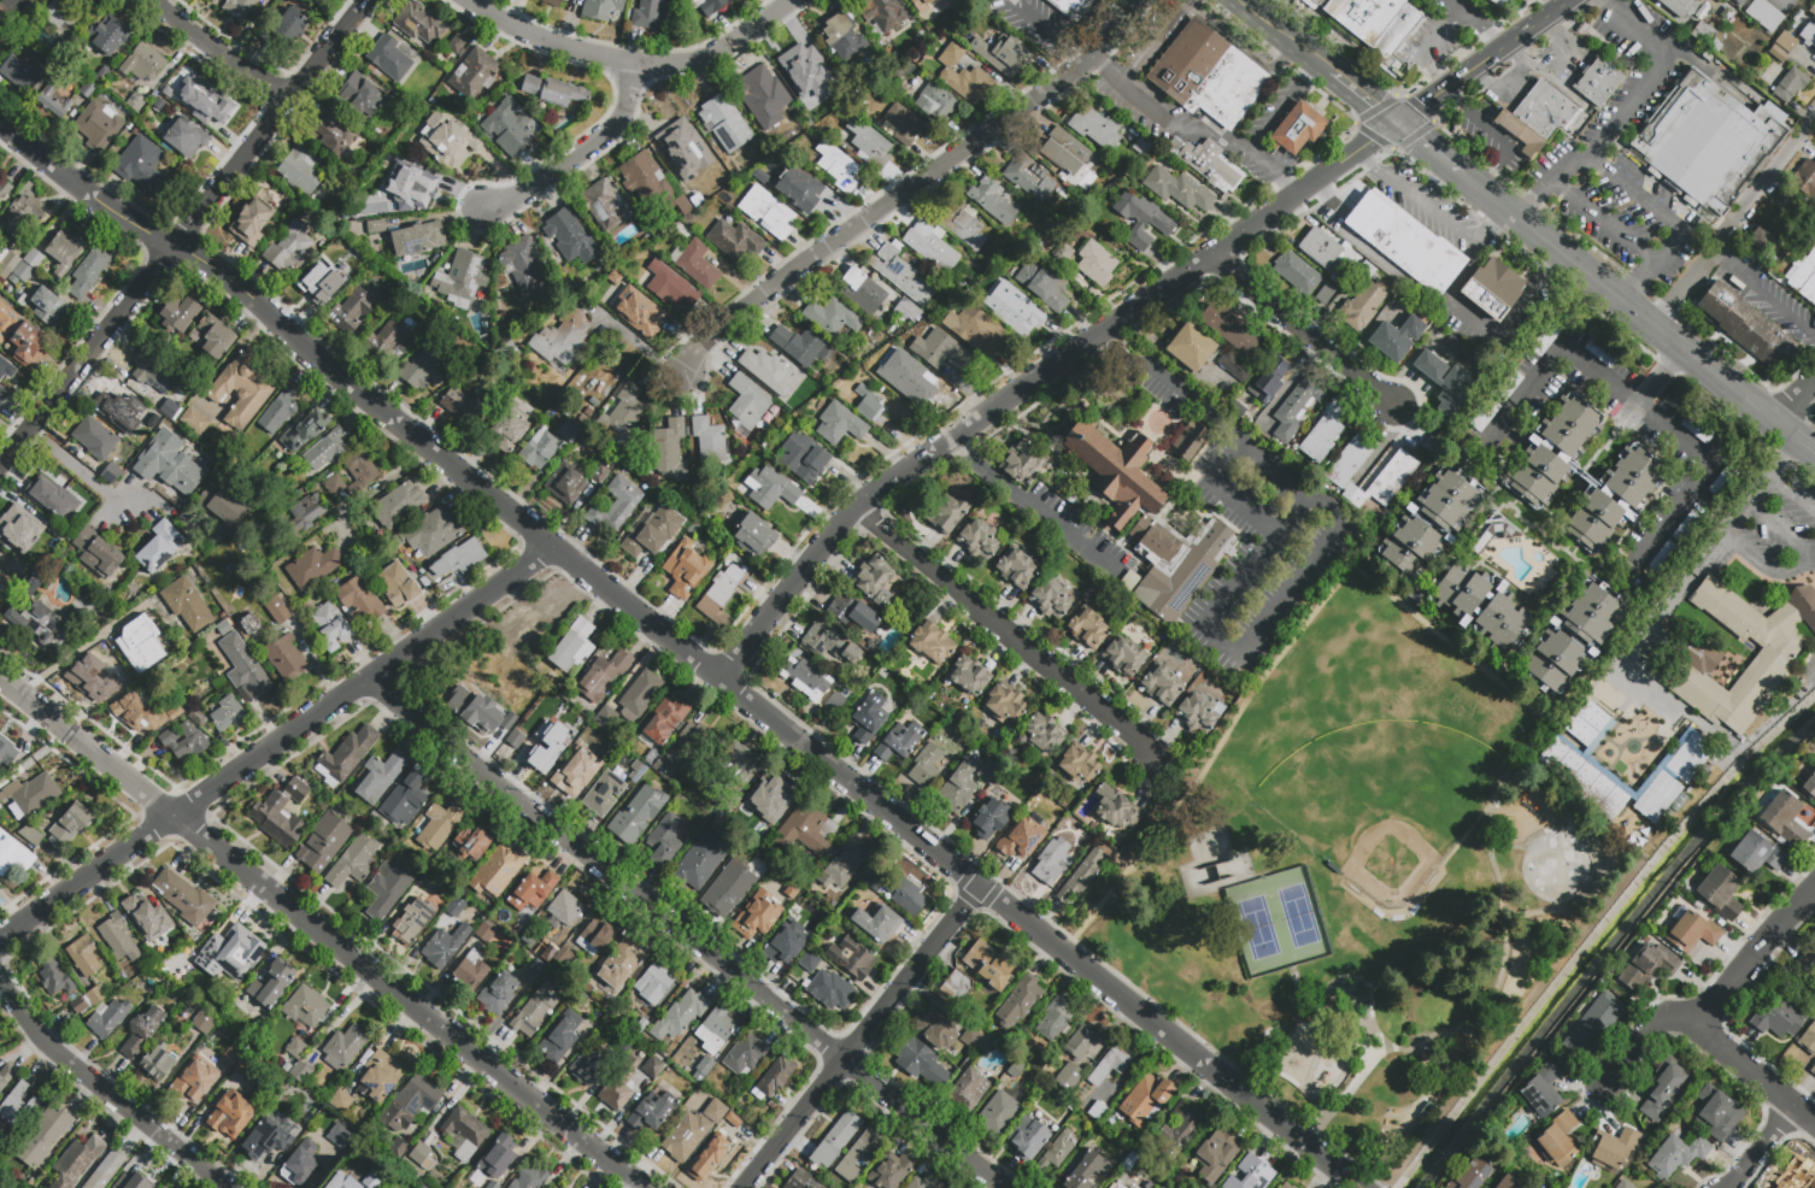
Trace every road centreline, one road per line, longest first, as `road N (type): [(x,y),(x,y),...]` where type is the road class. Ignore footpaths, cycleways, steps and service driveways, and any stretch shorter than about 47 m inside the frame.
road 1 (residential): [(0,124),(124,219),(234,286),(428,449),(1362,1187)]
road 2 (residential): [(0,682),(641,1187)]
road 3 (residential): [(366,682),(1005,1187)]
road 4 (residential): [(0,936),(552,548)]
road 5 (residential): [(0,466),(368,0)]
road 6 (residential): [(680,366),(807,260),(1070,77),(1123,13)]
road 7 (residential): [(1109,331),(860,510),(719,680)]
road 8 (secondary): [(1476,182),(1814,455)]
road 9 (residential): [(860,510),(1158,755)]
road 10 (residential): [(742,1187),(981,886)]
road 11 (residential): [(465,0),(578,52),(660,65),(701,60),(795,0)]
road 12 (residential): [(0,986),(49,1052),(223,1187)]
road 13 (residential): [(1613,1082),(1651,1021),(1675,1016),(1692,1027),(1814,888)]
road 14 (residential): [(1321,177),(1109,331)]
road 15 (residential): [(1214,257),(1405,411)]
road 16 (residential): [(630,63),(615,125),(540,182),(482,212)]
road 17 (residential): [(1573,0),(1400,122)]
road 18 (residential): [(156,0),(287,101)]
road 19 (residential): [(1692,1027),(1814,1119)]
road 20 (residential): [(29,430),(125,504)]

